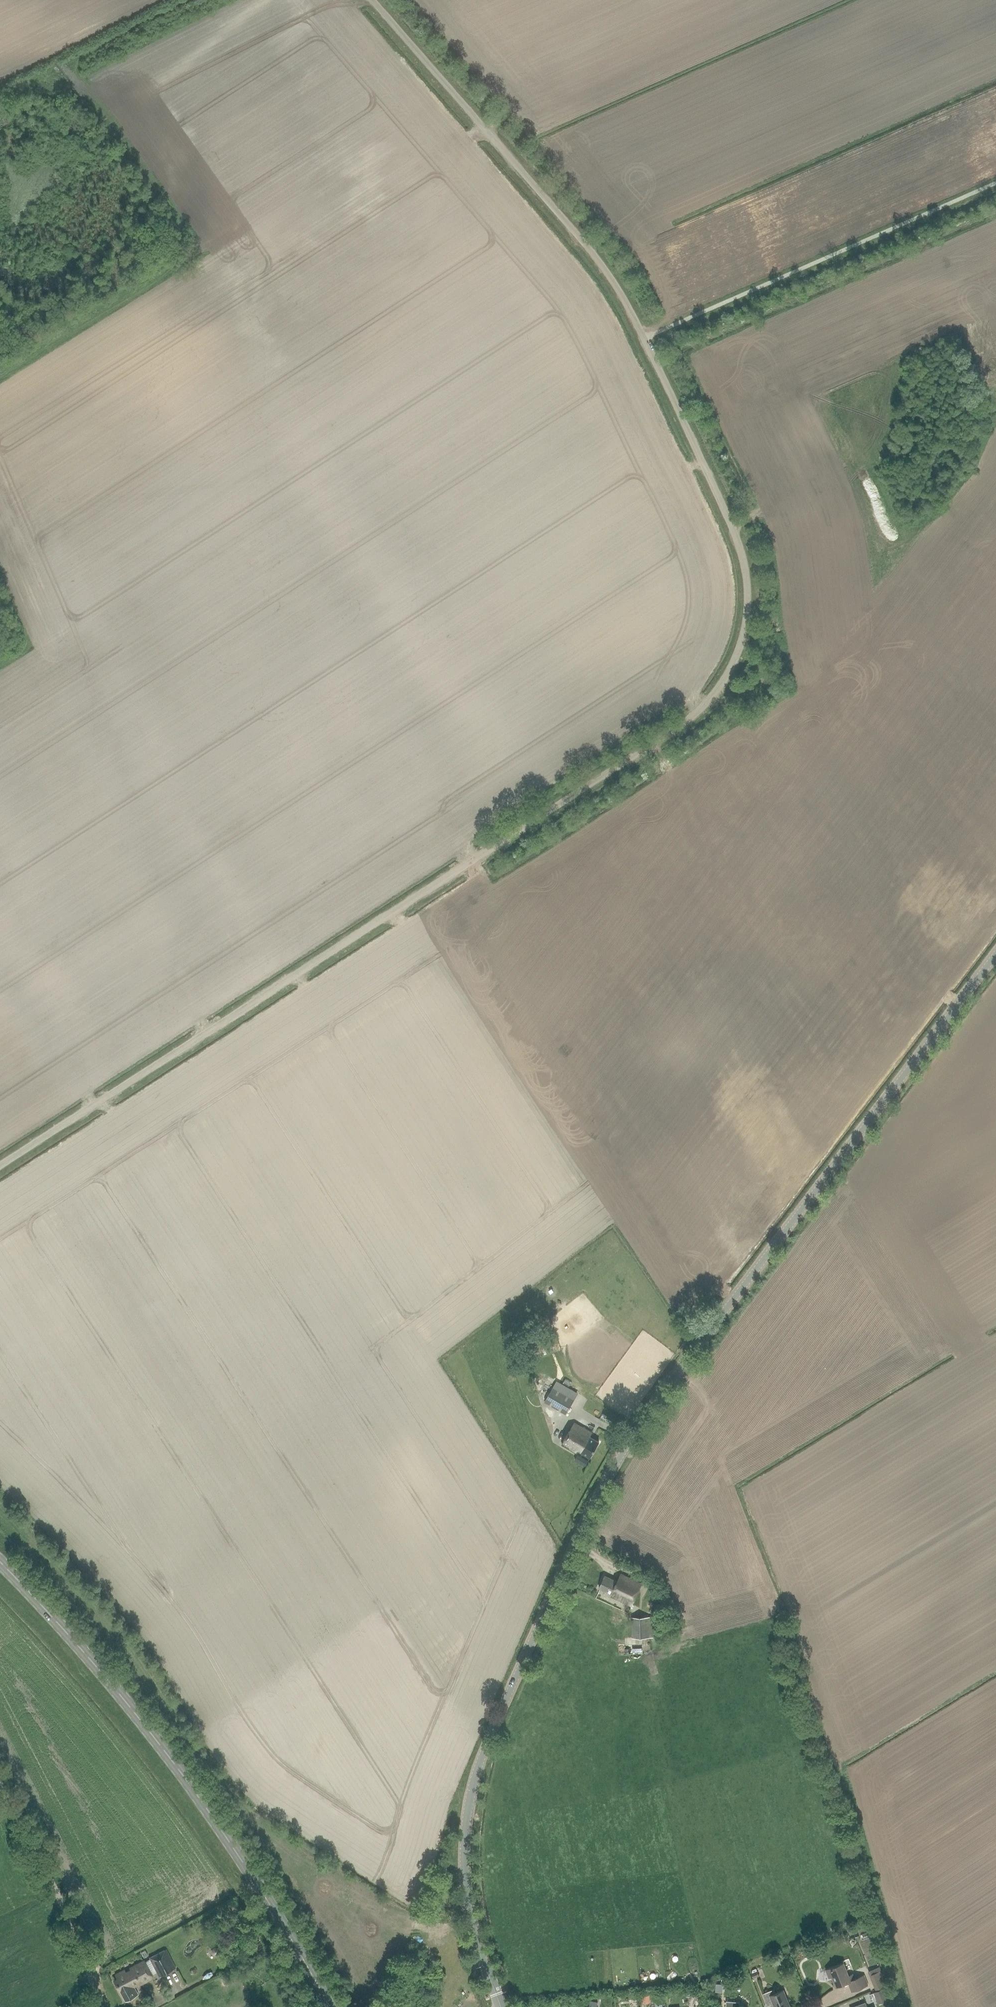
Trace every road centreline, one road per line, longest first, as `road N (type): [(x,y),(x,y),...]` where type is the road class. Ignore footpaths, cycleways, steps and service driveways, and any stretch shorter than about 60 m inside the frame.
road 1 (unclassified): [(0,1165),(692,719),(723,690),(745,640),(751,592),(735,528),(627,299),(373,0)]
road 2 (tertiary): [(497,1995),(466,1891),(470,1798),(609,1476),(668,1385),(995,956)]
road 3 (primary): [(330,2006),(184,1775),(0,1561)]

